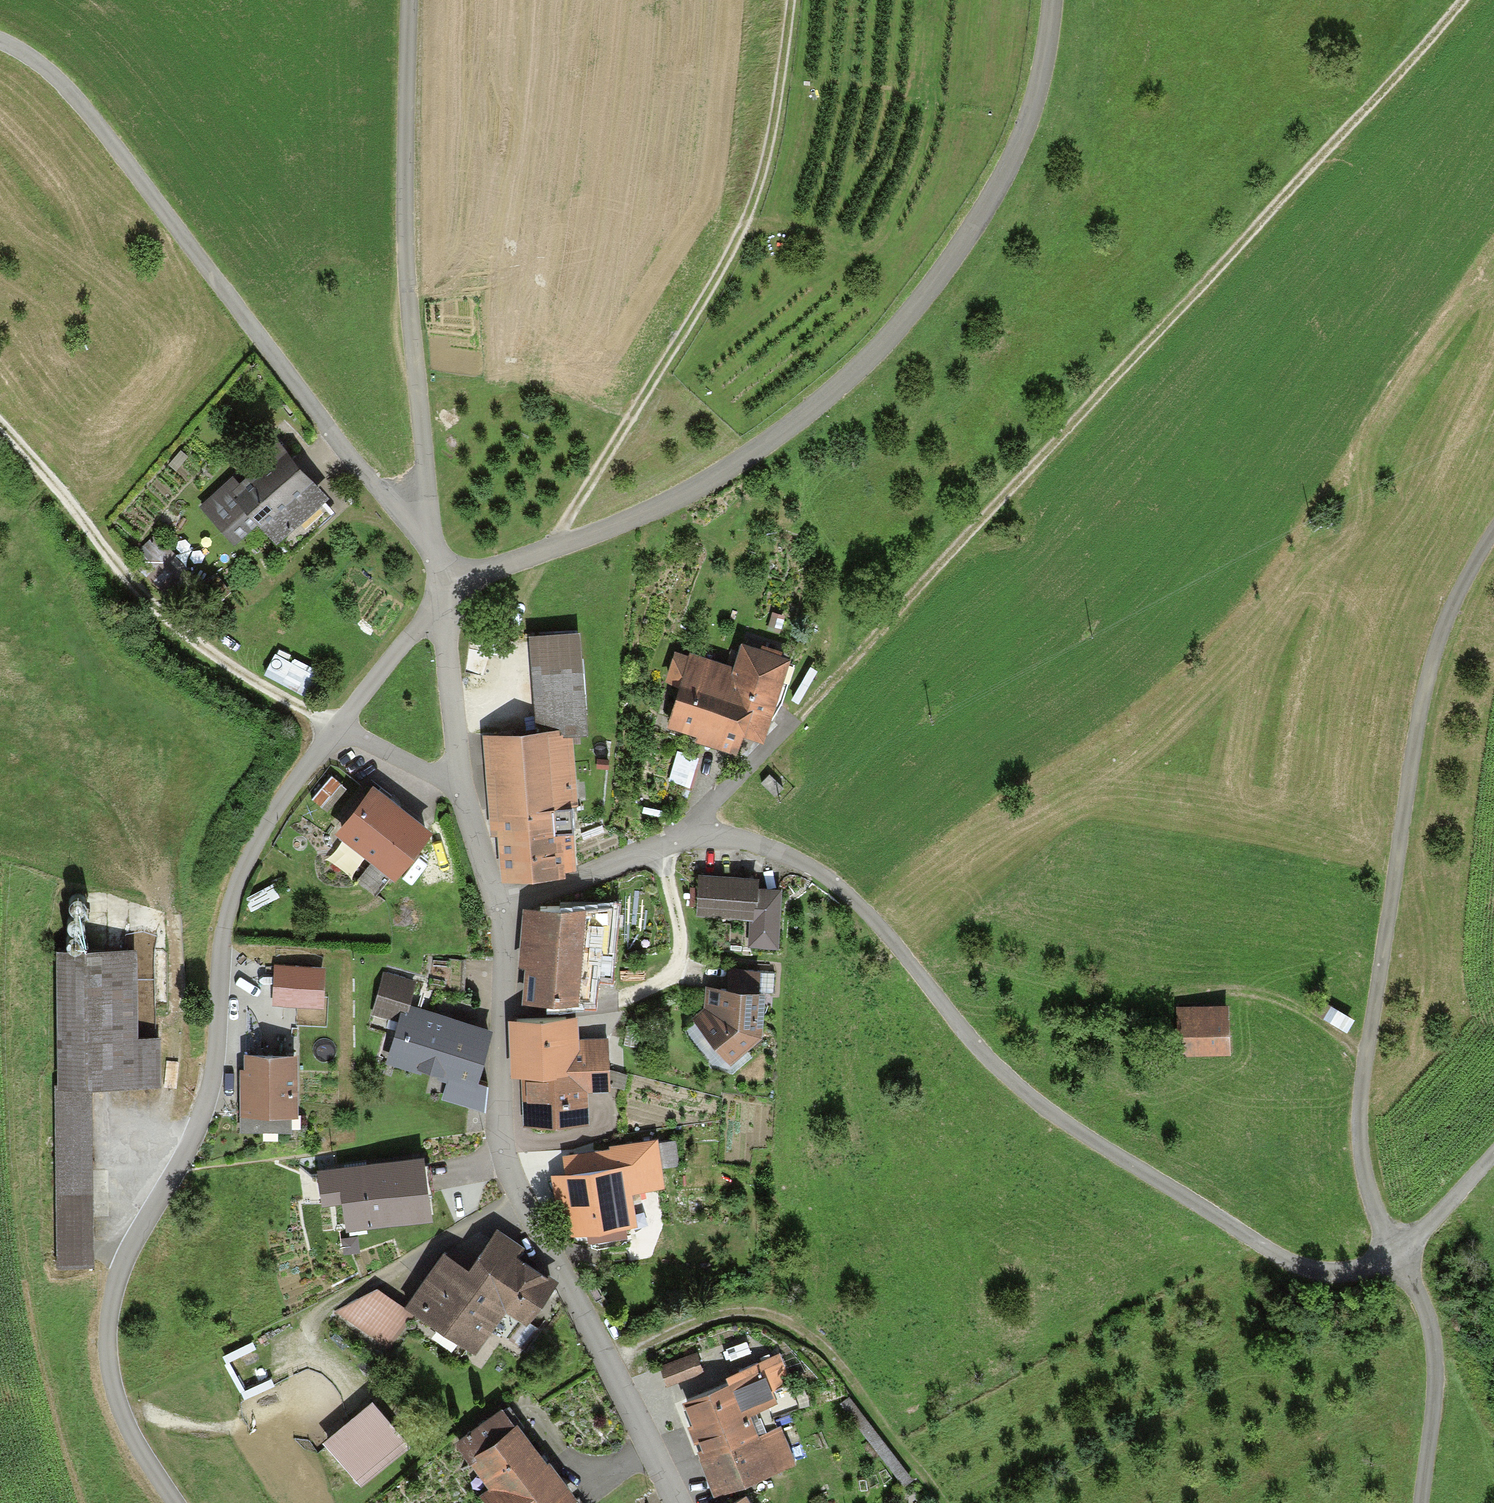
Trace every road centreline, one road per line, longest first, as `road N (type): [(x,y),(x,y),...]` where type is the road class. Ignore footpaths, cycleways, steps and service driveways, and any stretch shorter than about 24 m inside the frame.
road 1 (track): [(498,900),(695,836),(786,858),(833,882),(980,1050),(1057,1117),(1306,1273),(1399,1262),(1493,1154)]
road 2 (track): [(695,836),(713,801),(1463,0)]
road 3 (track): [(1418,1502),(1434,1395),(1431,1335),(1366,1193),(1357,1109),(1434,636),(1493,515)]
road 4 (unclassified): [(436,579),(505,569),(665,504),(831,392),(943,265),(1008,156),(1047,53),(1051,0)]
road 5 (residential): [(460,778),(498,900),(505,1152),(678,1502)]
road 6 (residential): [(334,732),(276,808),(232,898),(216,1063),(202,1118),(122,1256),(103,1317),(104,1353)]
road 7 (unclassified): [(0,49),(80,107),(375,488),(411,516),(431,514)]
road 8 (track): [(549,553),(749,198),(785,0)]
road 9 (unclassified): [(431,514),(399,220),(408,0)]
road 10 (track): [(0,431),(179,634),(334,732)]
road 11 (track): [(937,1502),(813,1346),(754,1314),(715,1313),(610,1364)]
road 12 (track): [(1175,994),(1272,1002),(1362,1058)]
road 13 (residential): [(438,614),(460,778)]
road 14 (track): [(104,1353),(117,1412),(167,1502)]
road 15 (residential): [(438,614),(387,657),(334,732)]
road 16 (residential): [(334,732),(424,774),(460,778)]

